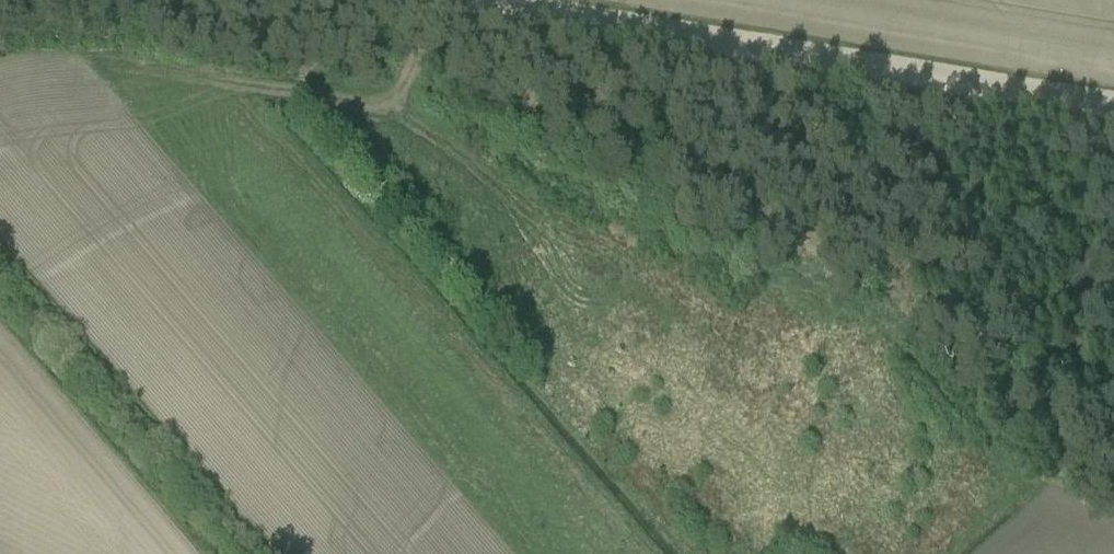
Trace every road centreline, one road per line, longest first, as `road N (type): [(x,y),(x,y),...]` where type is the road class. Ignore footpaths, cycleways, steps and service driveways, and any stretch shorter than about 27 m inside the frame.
road 1 (track): [(470,0),(723,38),(1113,117)]

